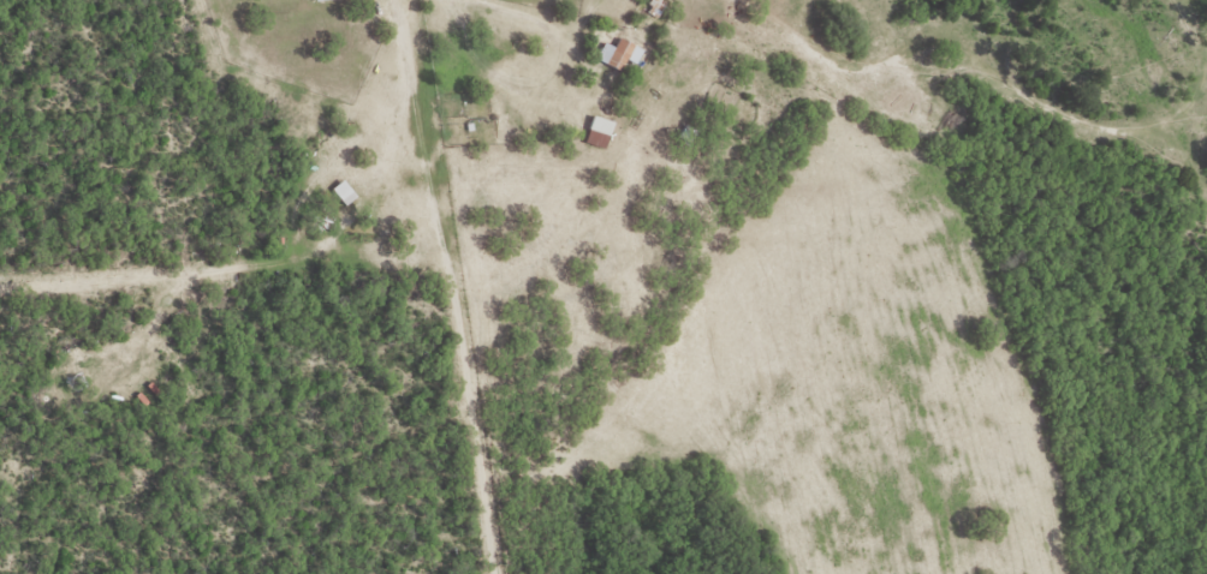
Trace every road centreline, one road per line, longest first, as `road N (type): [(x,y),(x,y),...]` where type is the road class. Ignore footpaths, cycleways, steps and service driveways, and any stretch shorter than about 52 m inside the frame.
road 1 (residential): [(439,180),(552,166),(653,139),(682,61),(773,26),(813,35),(839,59),(886,59),(933,35),(969,41),(1069,116),(1125,131),(1178,119)]
road 2 (residential): [(405,0),(426,147),(465,303),(502,573)]
road 3 (residential): [(1206,83),(1178,119),(1206,193)]

